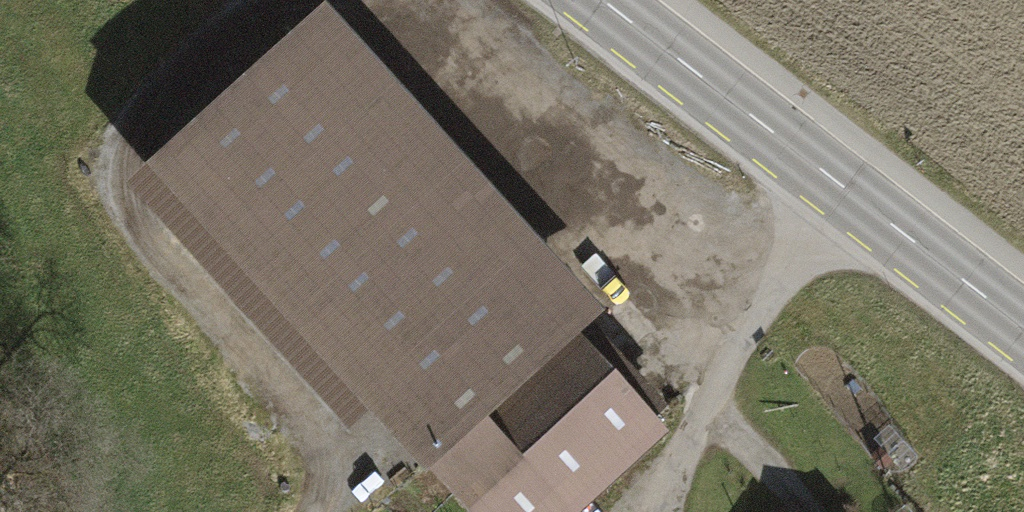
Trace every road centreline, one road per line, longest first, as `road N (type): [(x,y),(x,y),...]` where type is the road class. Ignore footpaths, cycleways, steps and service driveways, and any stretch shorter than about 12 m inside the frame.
road 1 (track): [(318,511),(343,470),(336,439),(107,170),(302,0)]
road 2 (primary): [(600,0),(1023,330)]
road 3 (track): [(364,0),(730,352)]
road 4 (track): [(845,190),(730,352),(691,441),(673,511)]

